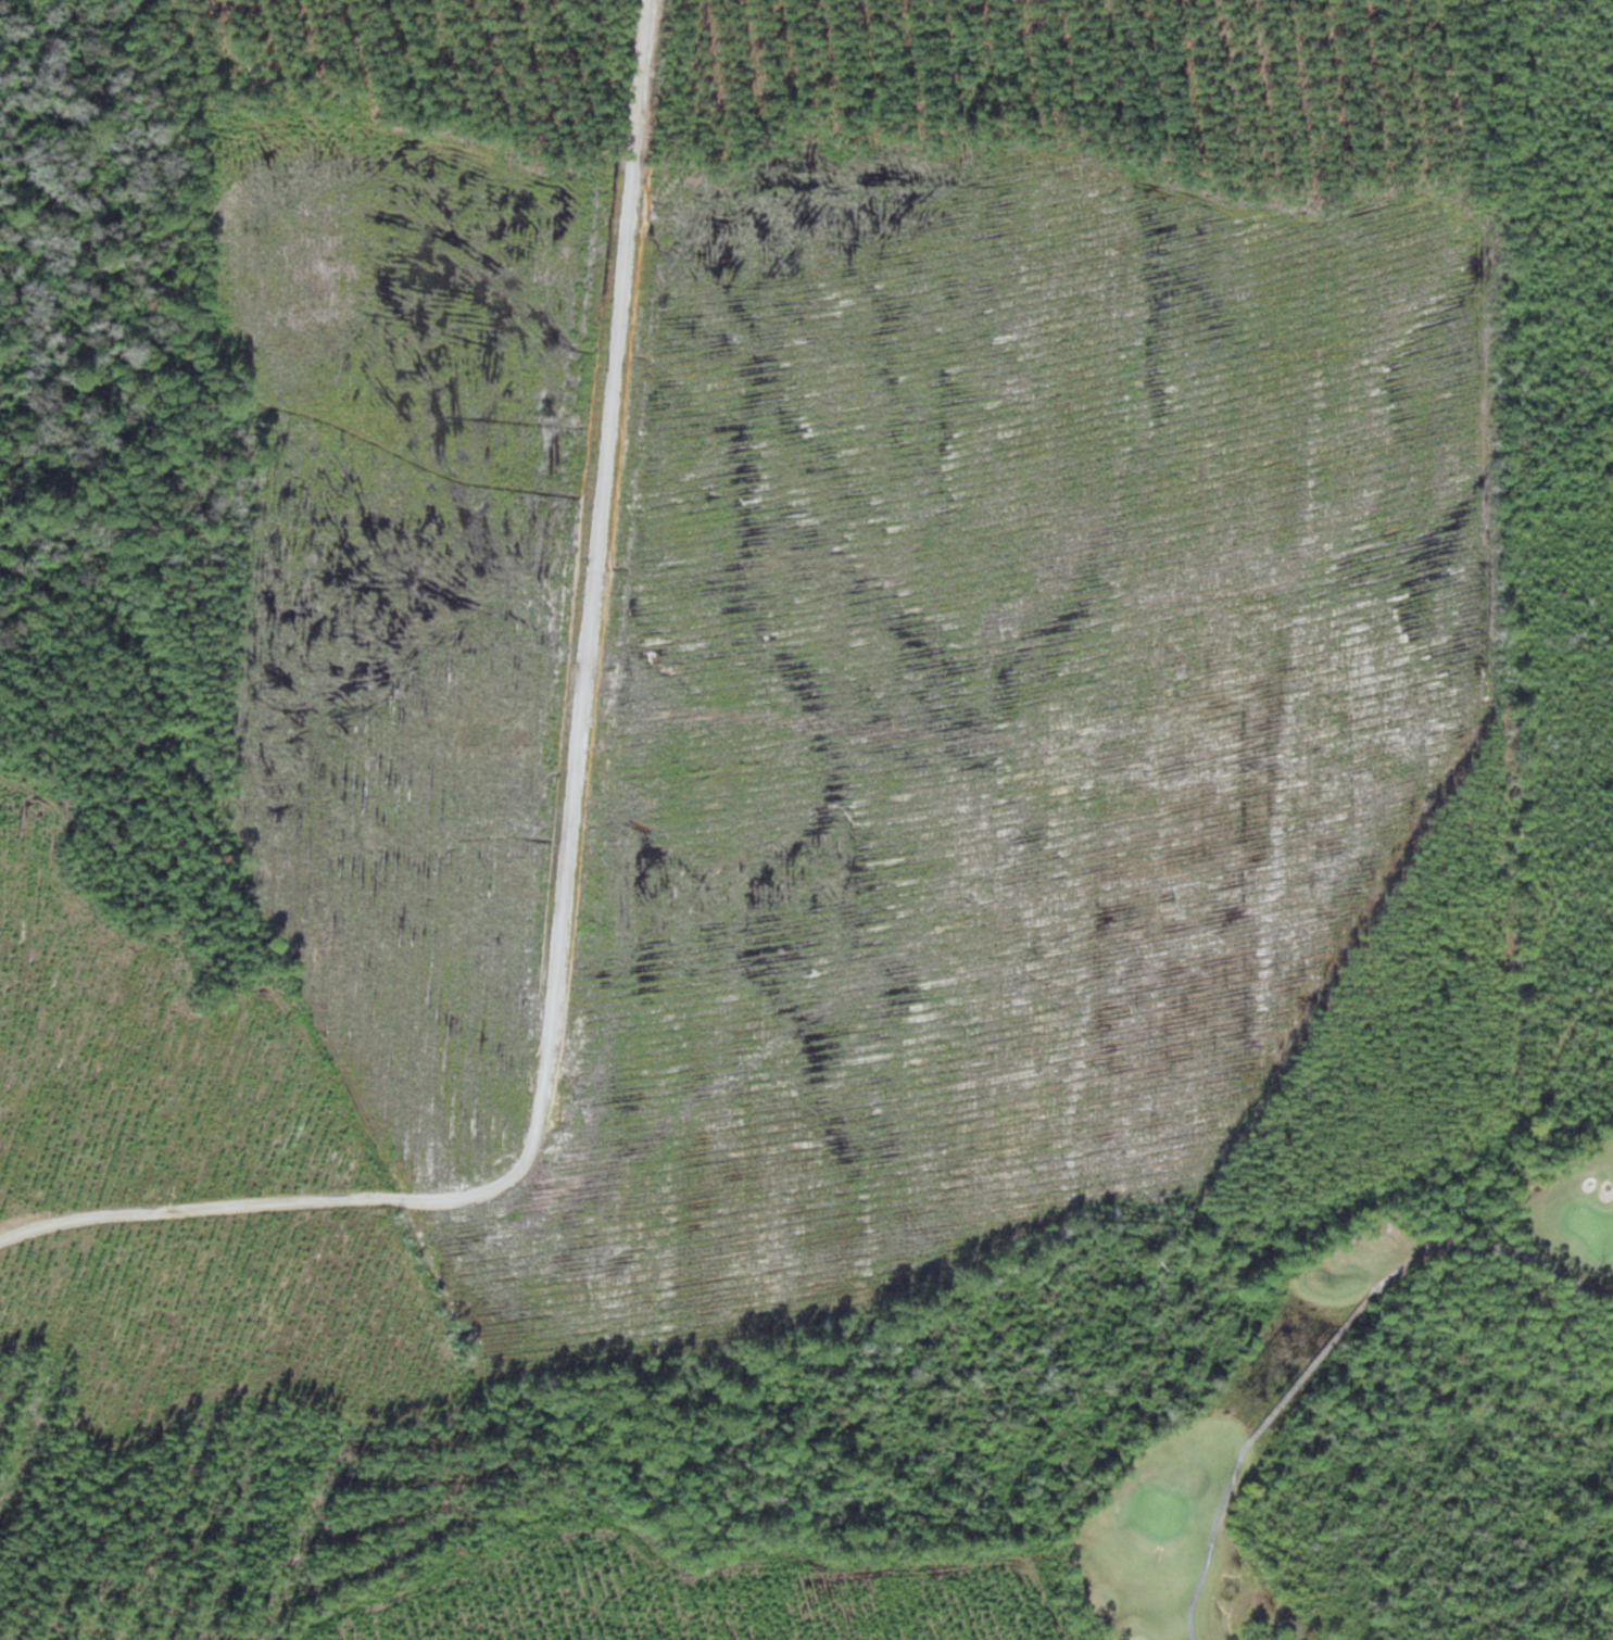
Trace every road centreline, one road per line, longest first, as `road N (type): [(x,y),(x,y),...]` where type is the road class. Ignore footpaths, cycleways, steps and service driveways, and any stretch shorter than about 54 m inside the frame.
road 1 (track): [(580,899),(665,0)]

